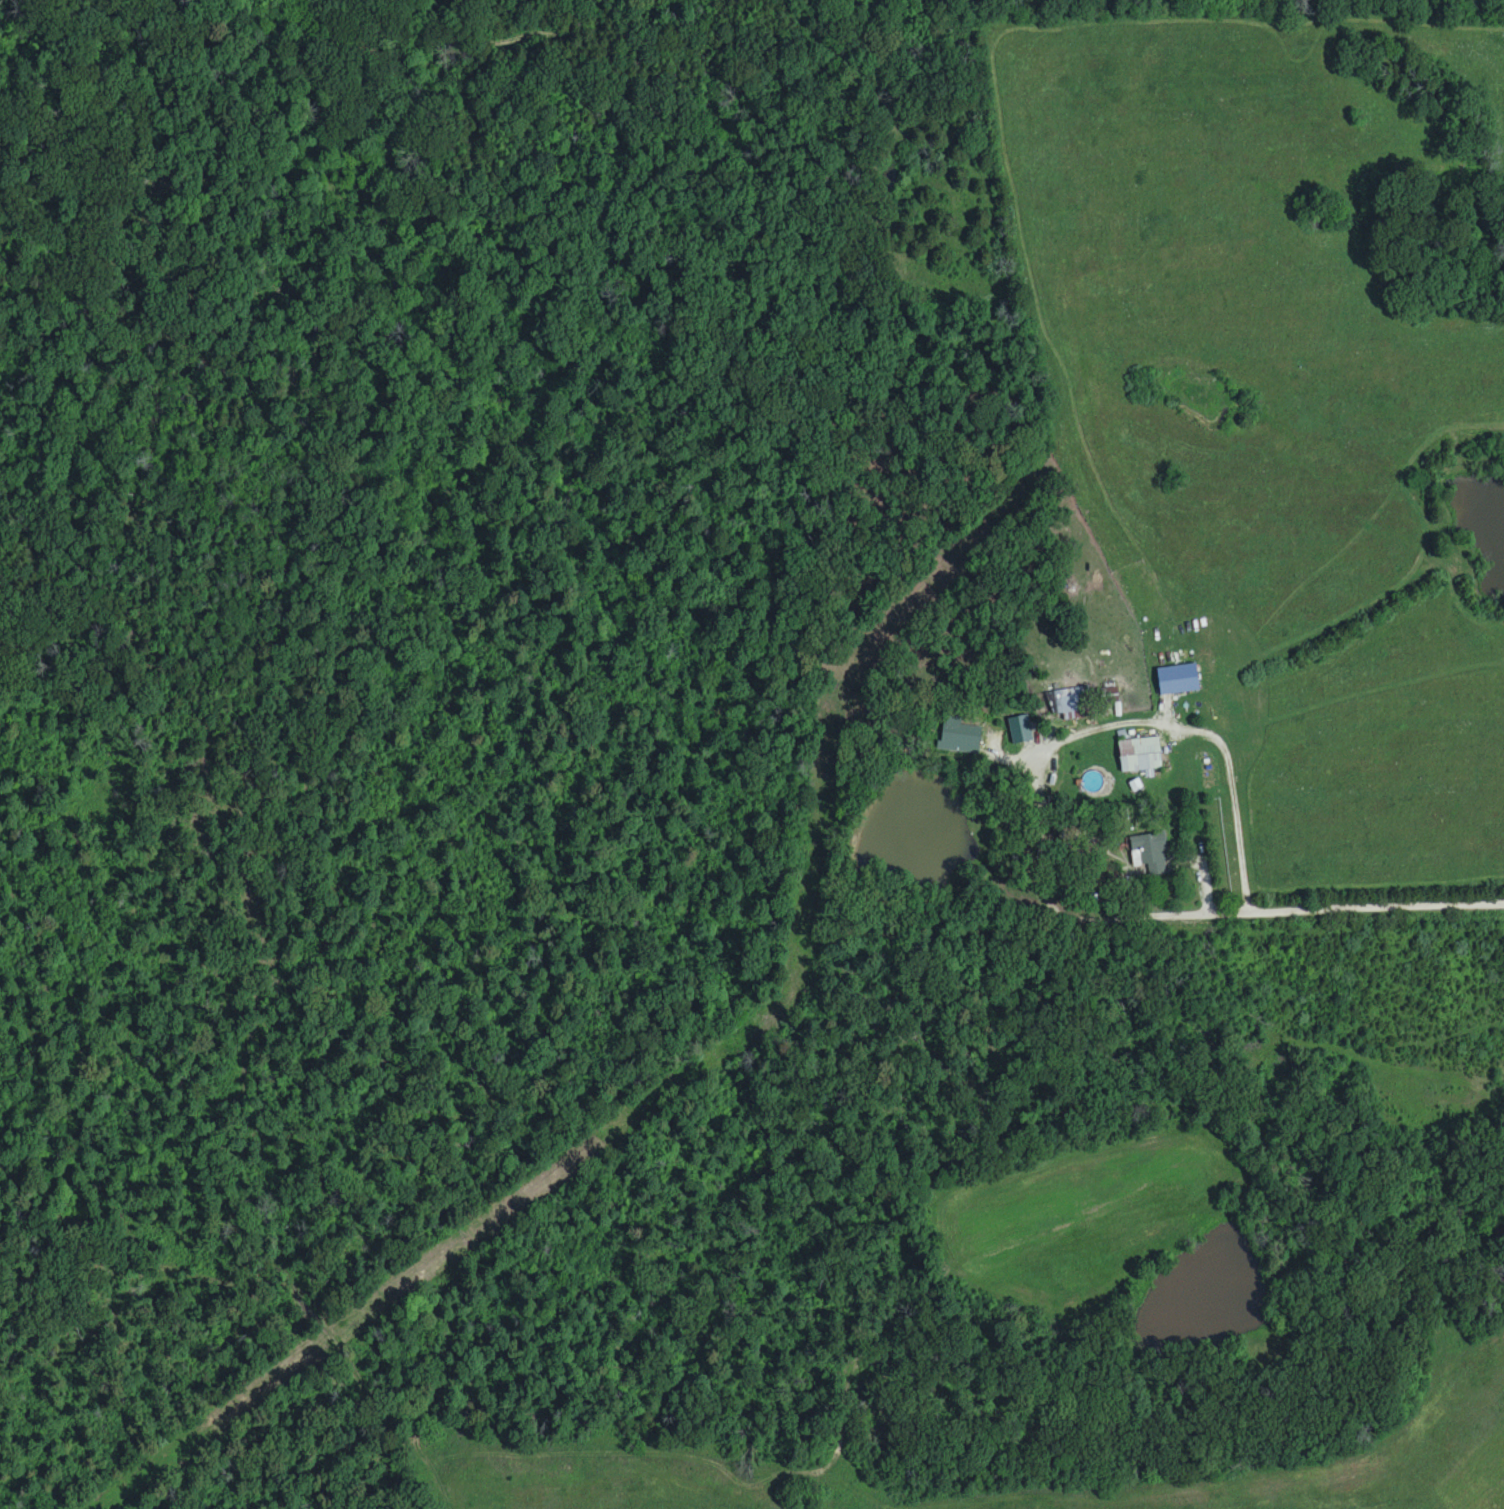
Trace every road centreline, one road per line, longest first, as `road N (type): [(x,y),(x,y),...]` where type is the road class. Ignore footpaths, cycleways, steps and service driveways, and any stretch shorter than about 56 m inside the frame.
road 1 (residential): [(791,1000),(845,658),(1045,460)]

